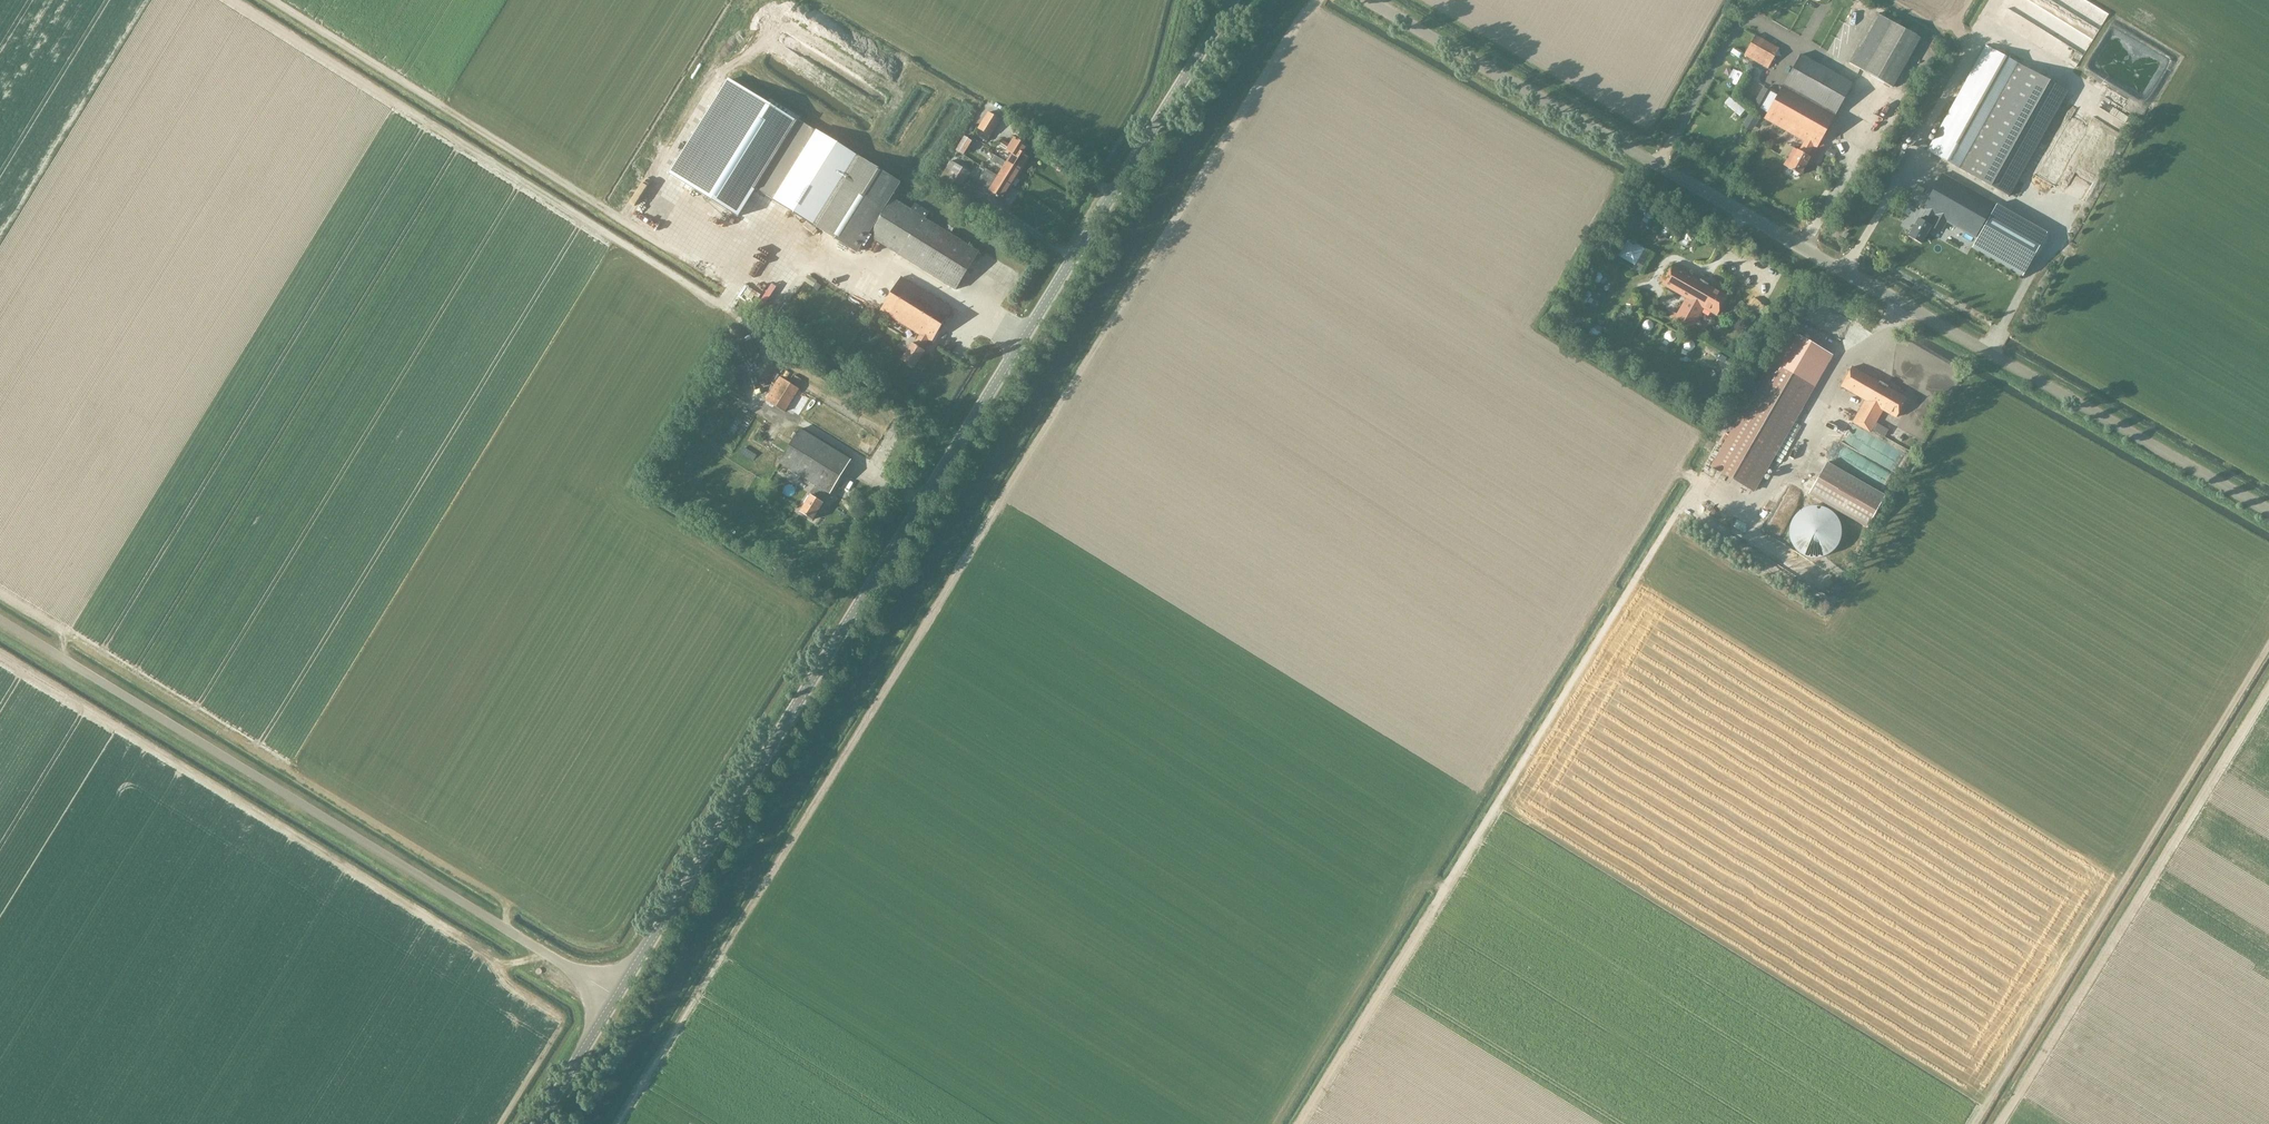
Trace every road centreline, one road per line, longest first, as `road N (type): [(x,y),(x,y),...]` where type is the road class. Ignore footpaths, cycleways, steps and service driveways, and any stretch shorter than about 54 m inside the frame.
road 1 (unclassified): [(537,1123),(1232,0)]
road 2 (unclassified): [(2268,512),(1366,0)]

